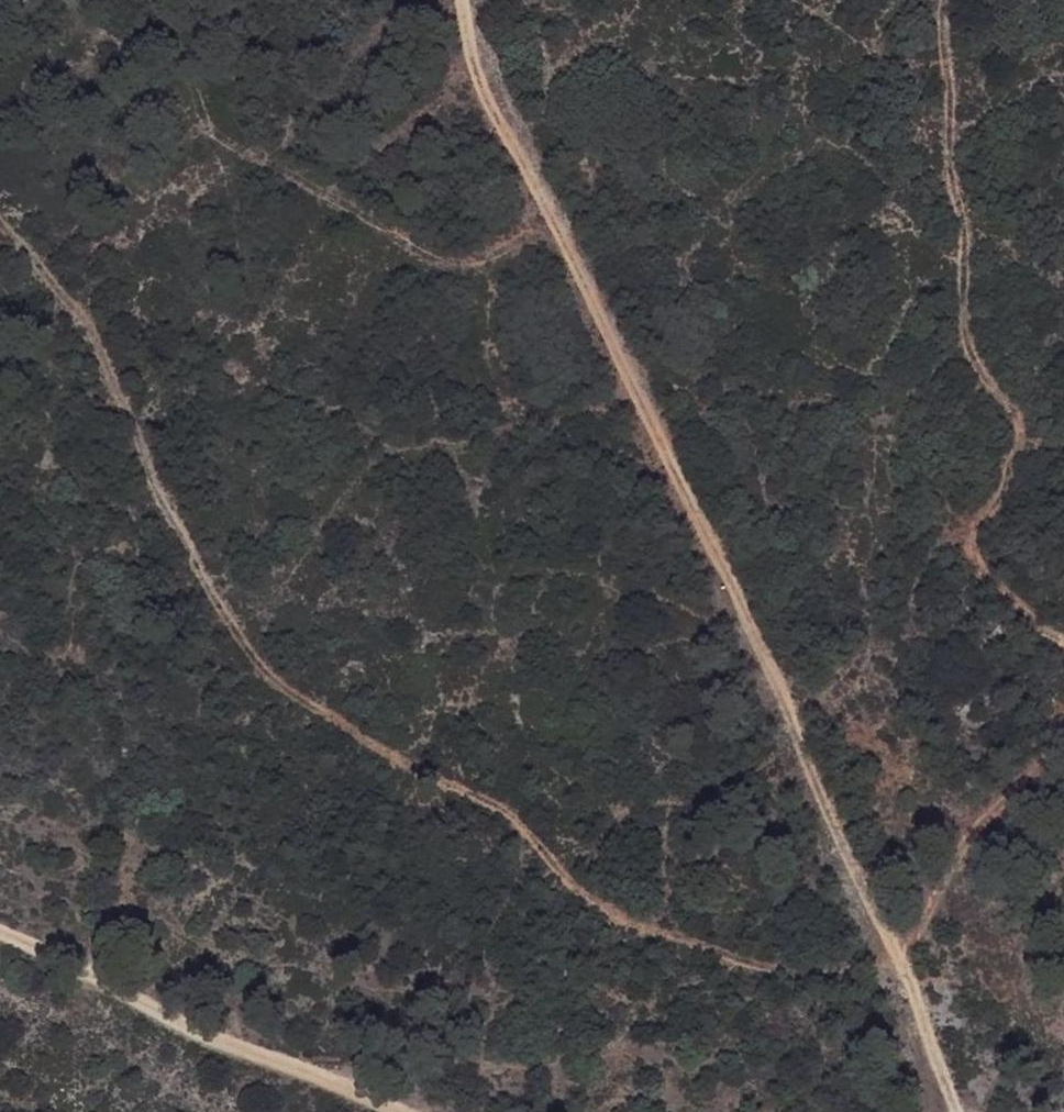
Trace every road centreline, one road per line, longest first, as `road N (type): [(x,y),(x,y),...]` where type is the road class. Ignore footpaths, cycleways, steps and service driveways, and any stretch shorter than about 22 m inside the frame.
road 1 (track): [(0,217),(81,312),(159,489),(263,674),(356,735),(504,809),(591,904),(858,991),(890,961),(1063,702)]
road 2 (track): [(457,0),(469,58),(507,144),(786,686),(907,1012),(955,1111)]
road 3 (track): [(1063,641),(969,543),(1019,426),(964,325),(946,0)]
road 4 (track): [(0,935),(401,1111)]
road 5 (track): [(0,990),(109,1040),(209,1111)]

